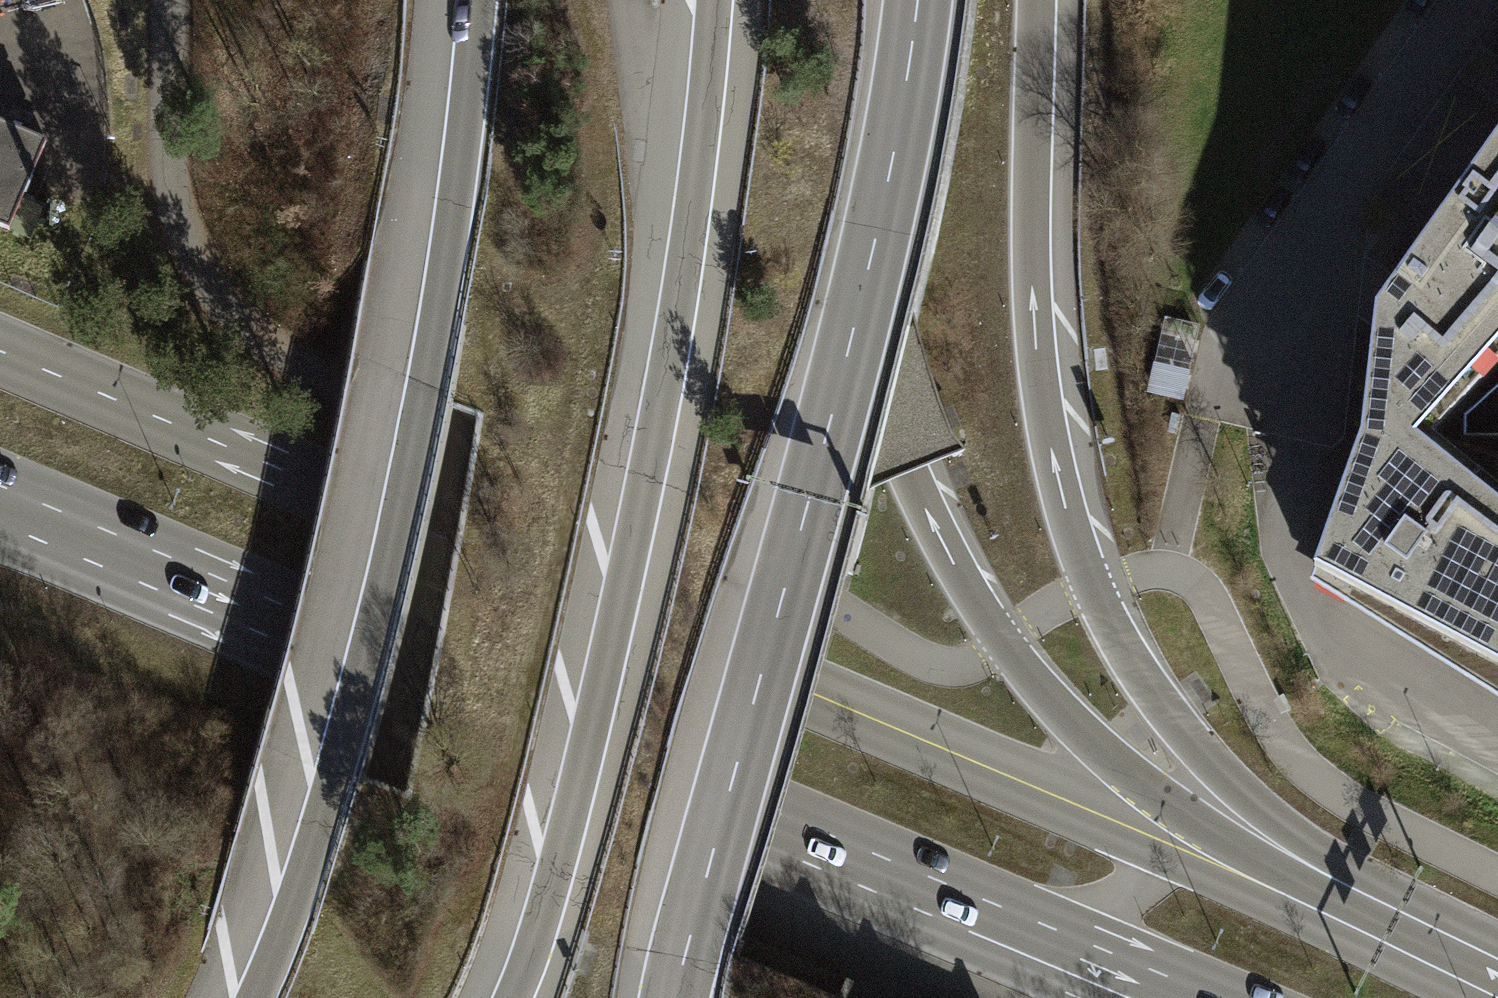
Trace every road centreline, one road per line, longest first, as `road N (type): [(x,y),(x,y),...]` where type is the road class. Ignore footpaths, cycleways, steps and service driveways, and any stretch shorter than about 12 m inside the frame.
road 1 (secondary): [(1378,937),(0,349)]
road 2 (secondary): [(0,506),(1170,997)]
road 3 (motorway): [(1497,970),(1272,820),(1187,736),(1112,627),(1067,502),(1043,384),(1035,247),(1039,0)]
road 4 (motorway): [(1378,937),(1135,779),(1050,699),(968,589),(910,474),(851,278),(824,102),(819,0)]
road 5 (motorway): [(671,997),(843,357),(886,171),(914,0)]
road 6 (motorway): [(468,0),(395,478),(297,883),(253,997)]
road 7 (motorway): [(714,0),(684,280),(649,470),(555,858),(509,997)]
road 8 (residential): [(1472,0),(1325,207),(1295,379),(1291,562),(1322,632),(1497,737)]
road 9 (secondary): [(1497,987),(1378,937)]

